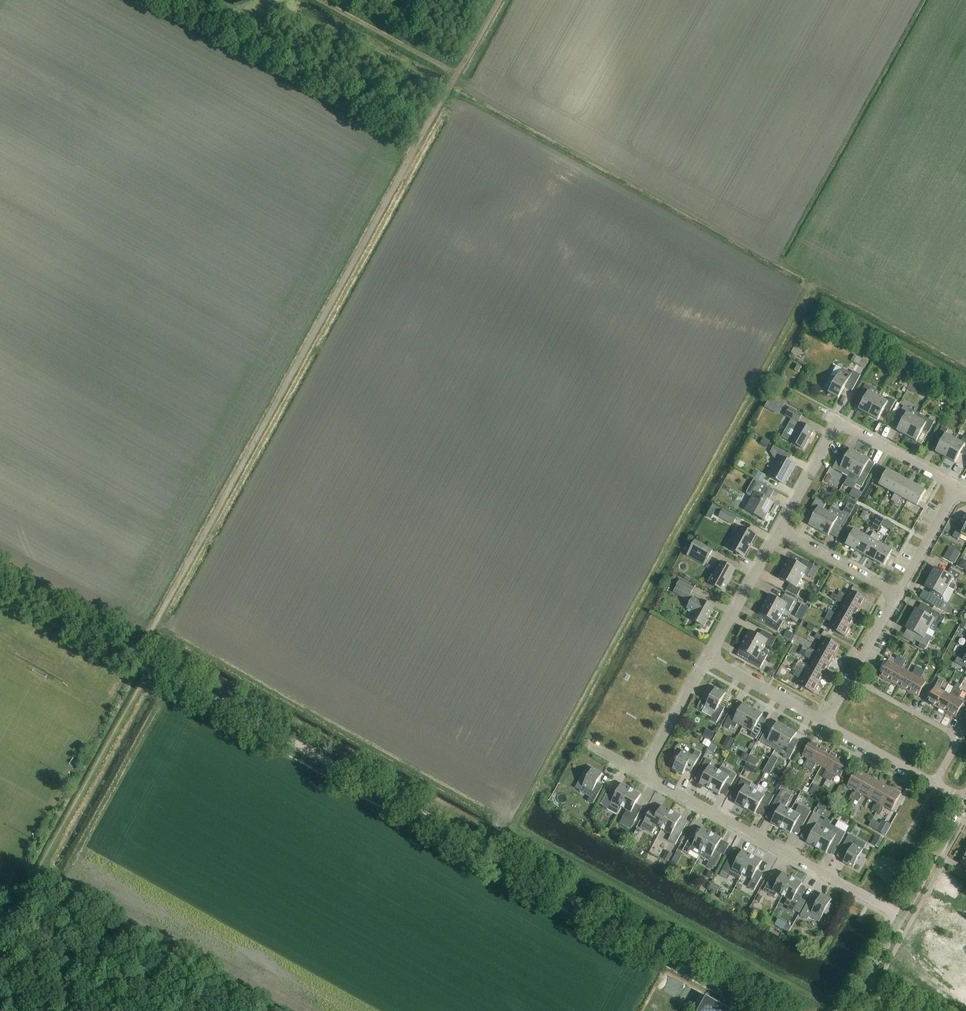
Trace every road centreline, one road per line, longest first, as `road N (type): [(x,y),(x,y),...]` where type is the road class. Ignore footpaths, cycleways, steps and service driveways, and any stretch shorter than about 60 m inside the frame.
road 1 (track): [(140,656),(772,1010)]
road 2 (track): [(457,75),(140,656)]
road 3 (unclassified): [(902,916),(643,774)]
road 4 (track): [(0,578),(140,656)]
road 5 (track): [(457,75),(320,0)]
road 6 (unclassified): [(708,658),(780,530)]
road 7 (unclassified): [(826,722),(708,658)]
road 8 (unclassified): [(957,486),(839,422)]
road 9 (unclassified): [(643,774),(708,658)]
road 10 (unclassified): [(896,594),(780,530)]
road 11 (unclassified): [(902,916),(965,800)]
road 12 (unclassified): [(935,784),(826,722)]
road 13 (unclassified): [(896,594),(957,486)]
road 14 (unclassified): [(850,678),(959,736)]
road 15 (unclassified): [(780,530),(839,422)]

